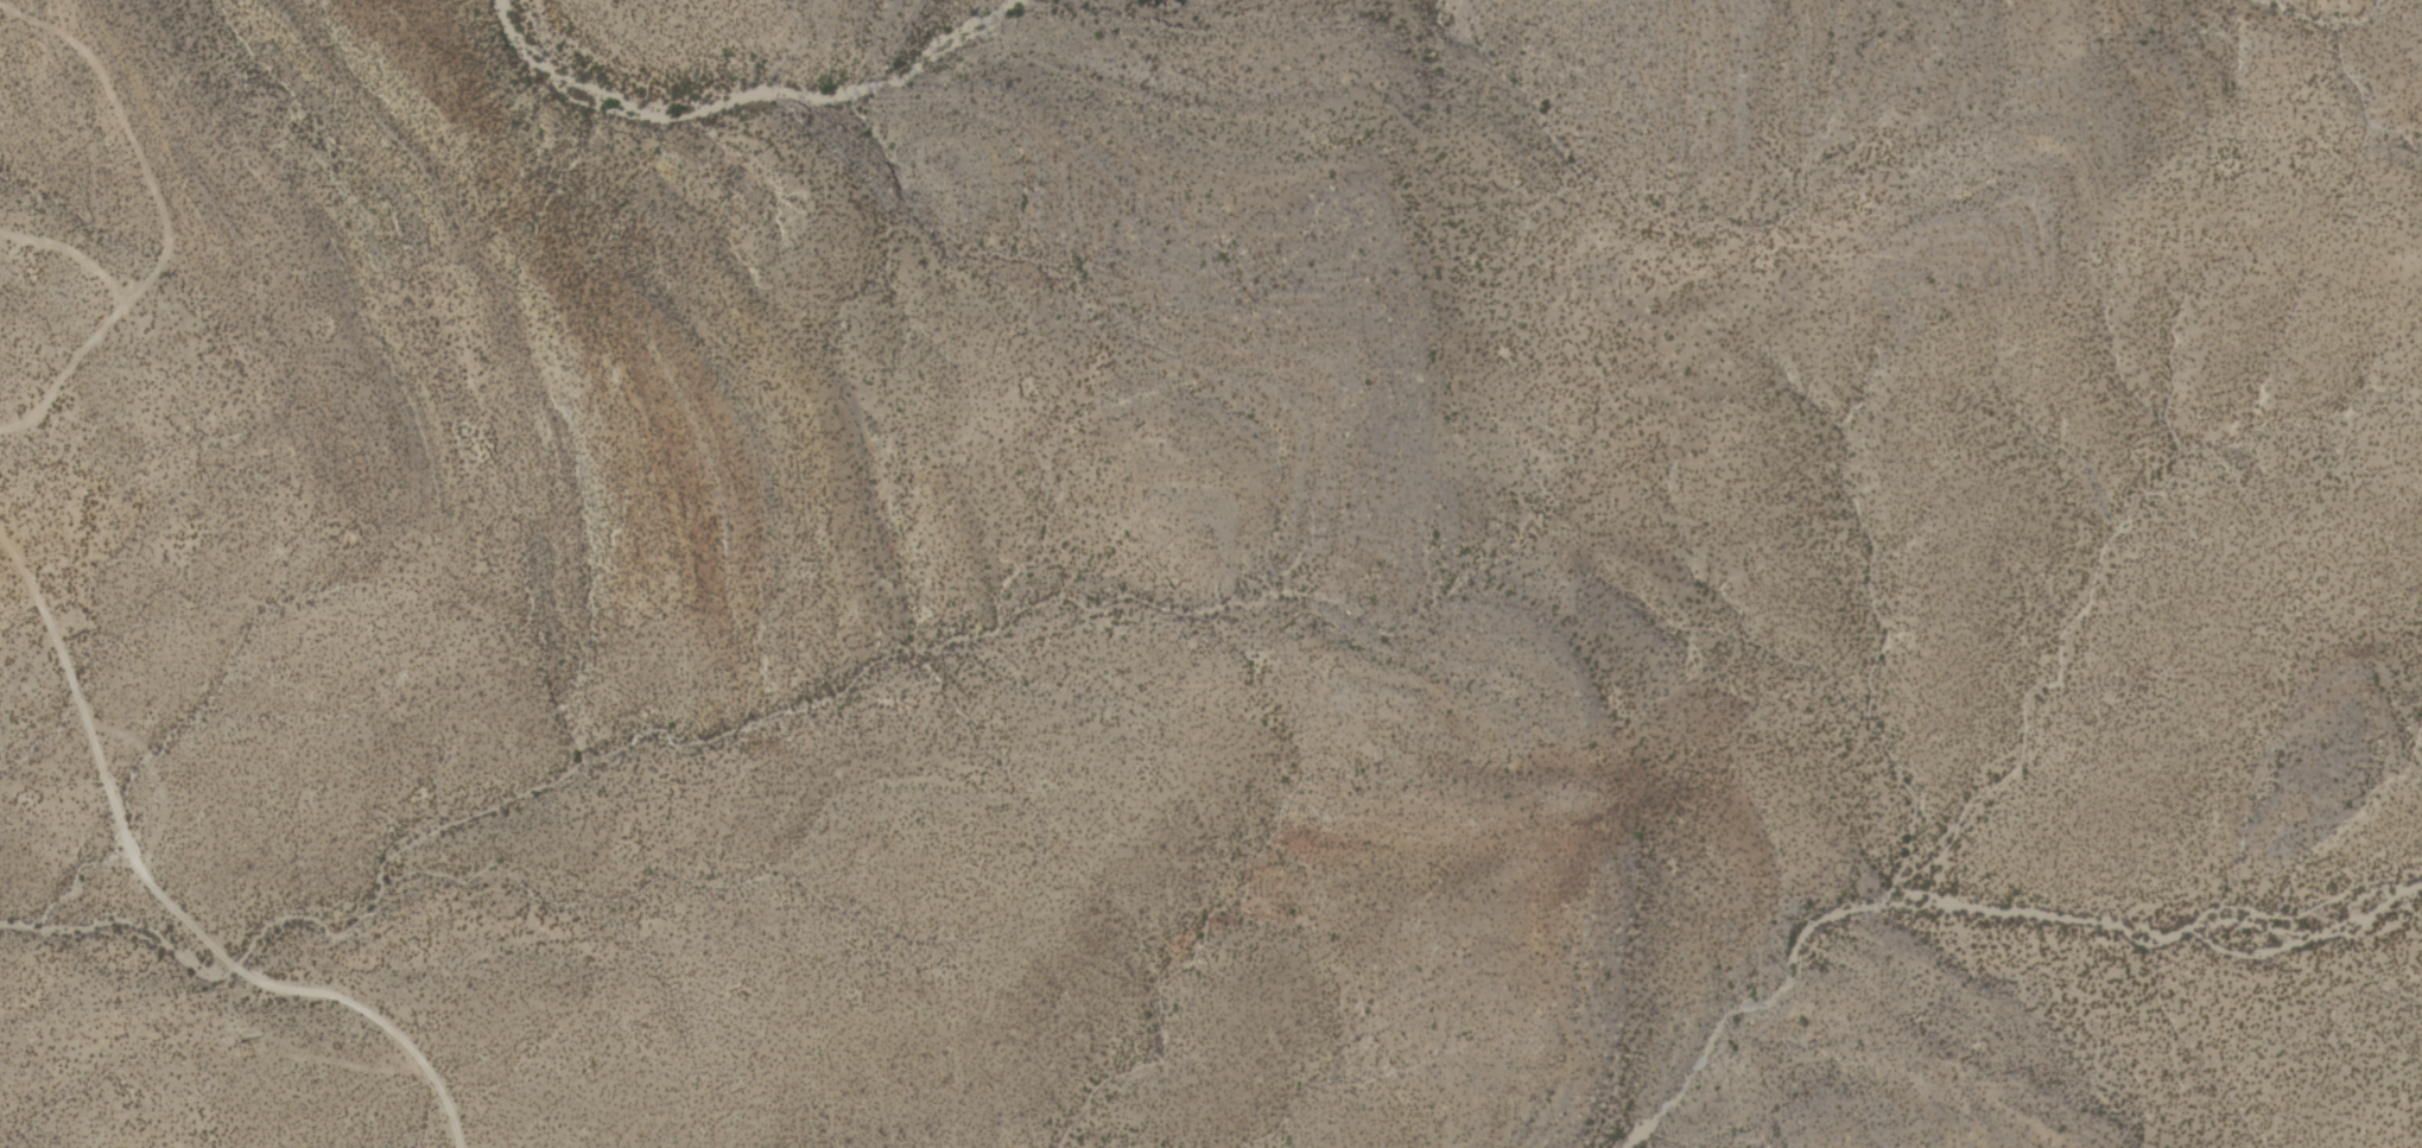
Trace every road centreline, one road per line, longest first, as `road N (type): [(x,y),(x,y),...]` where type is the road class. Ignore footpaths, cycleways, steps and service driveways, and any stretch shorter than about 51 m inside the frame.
road 1 (track): [(455,1147),(456,1124),(426,1072),(380,1027),(335,996),(262,988),(134,869),(21,571),(0,543)]

